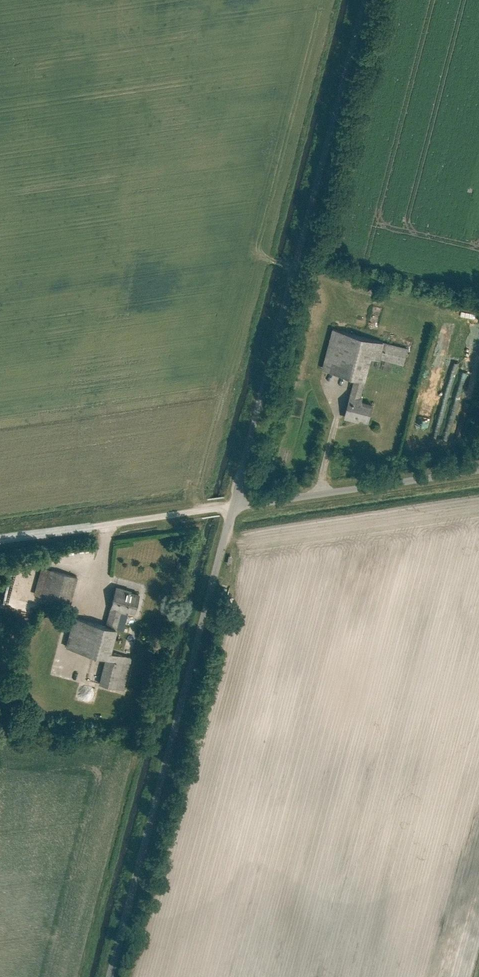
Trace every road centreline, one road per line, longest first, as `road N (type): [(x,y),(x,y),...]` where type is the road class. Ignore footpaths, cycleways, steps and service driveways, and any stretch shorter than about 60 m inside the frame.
road 1 (unclassified): [(231,504),(363,0)]
road 2 (unclassified): [(108,976),(231,504)]
road 3 (unclassified): [(231,504),(478,468)]
road 4 (unclassified): [(0,538),(231,504)]

